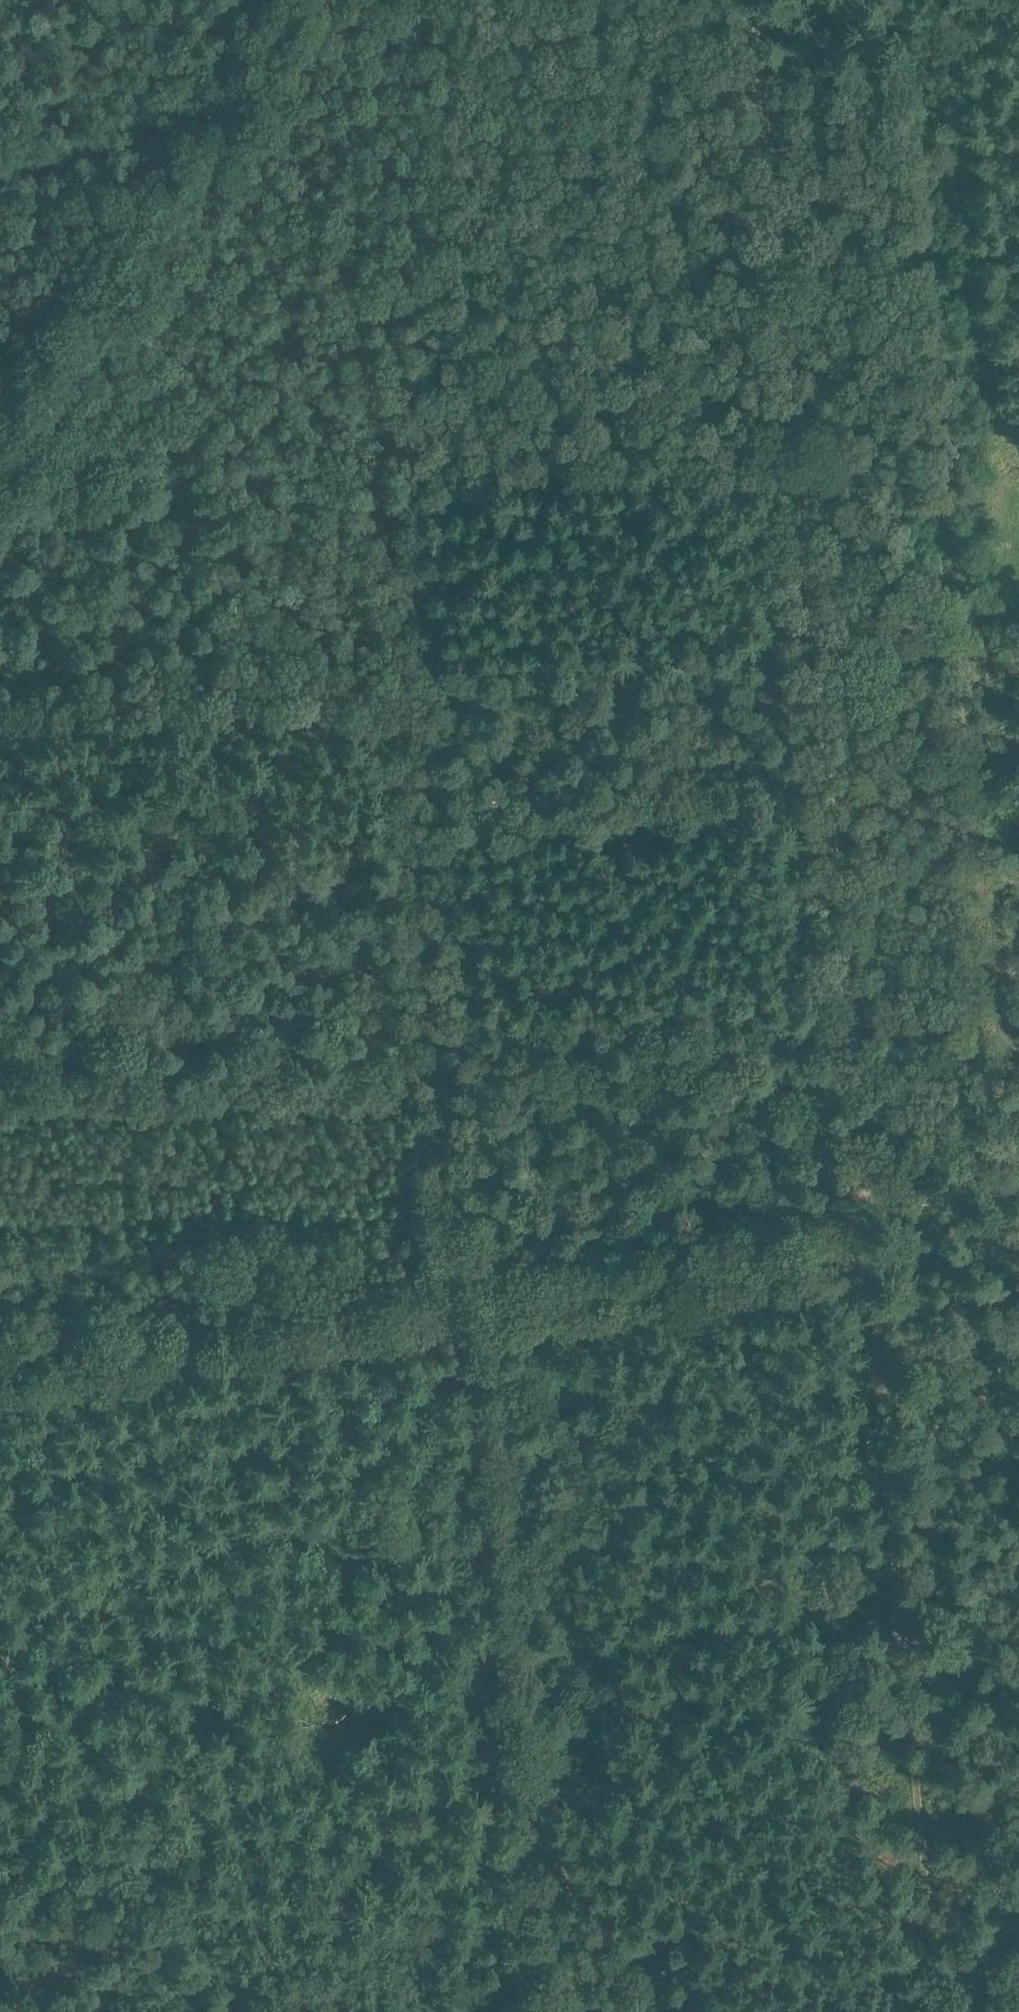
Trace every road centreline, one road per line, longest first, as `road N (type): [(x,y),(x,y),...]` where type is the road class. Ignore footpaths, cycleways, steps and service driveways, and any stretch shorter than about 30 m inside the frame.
road 1 (track): [(461,1312),(333,0)]
road 2 (track): [(874,1226),(937,2011)]
road 3 (track): [(511,2011),(461,1312)]
road 4 (track): [(315,0),(0,477)]
road 5 (track): [(461,1312),(1018,1196)]
road 6 (track): [(0,1406),(461,1312)]

